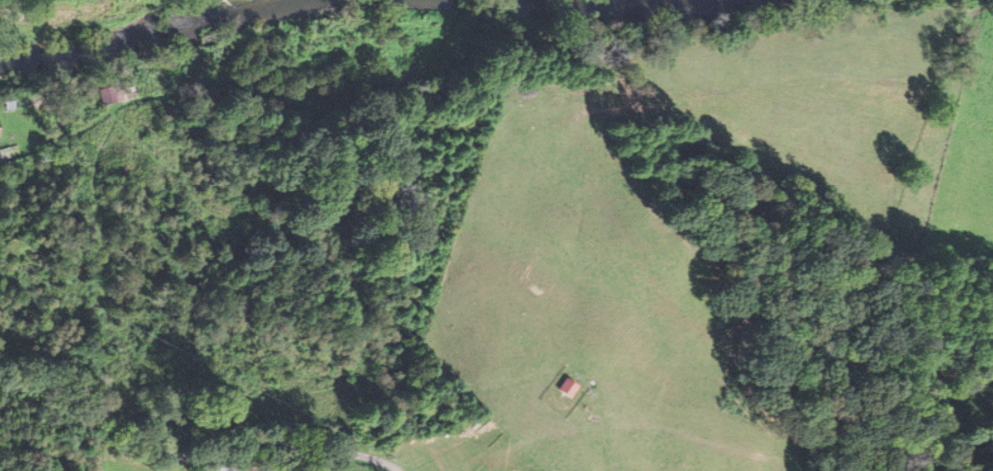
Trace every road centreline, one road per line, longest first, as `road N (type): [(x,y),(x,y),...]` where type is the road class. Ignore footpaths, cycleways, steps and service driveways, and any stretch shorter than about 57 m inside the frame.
road 1 (residential): [(398,470),(310,445),(188,457),(112,419),(60,374),(0,369)]

